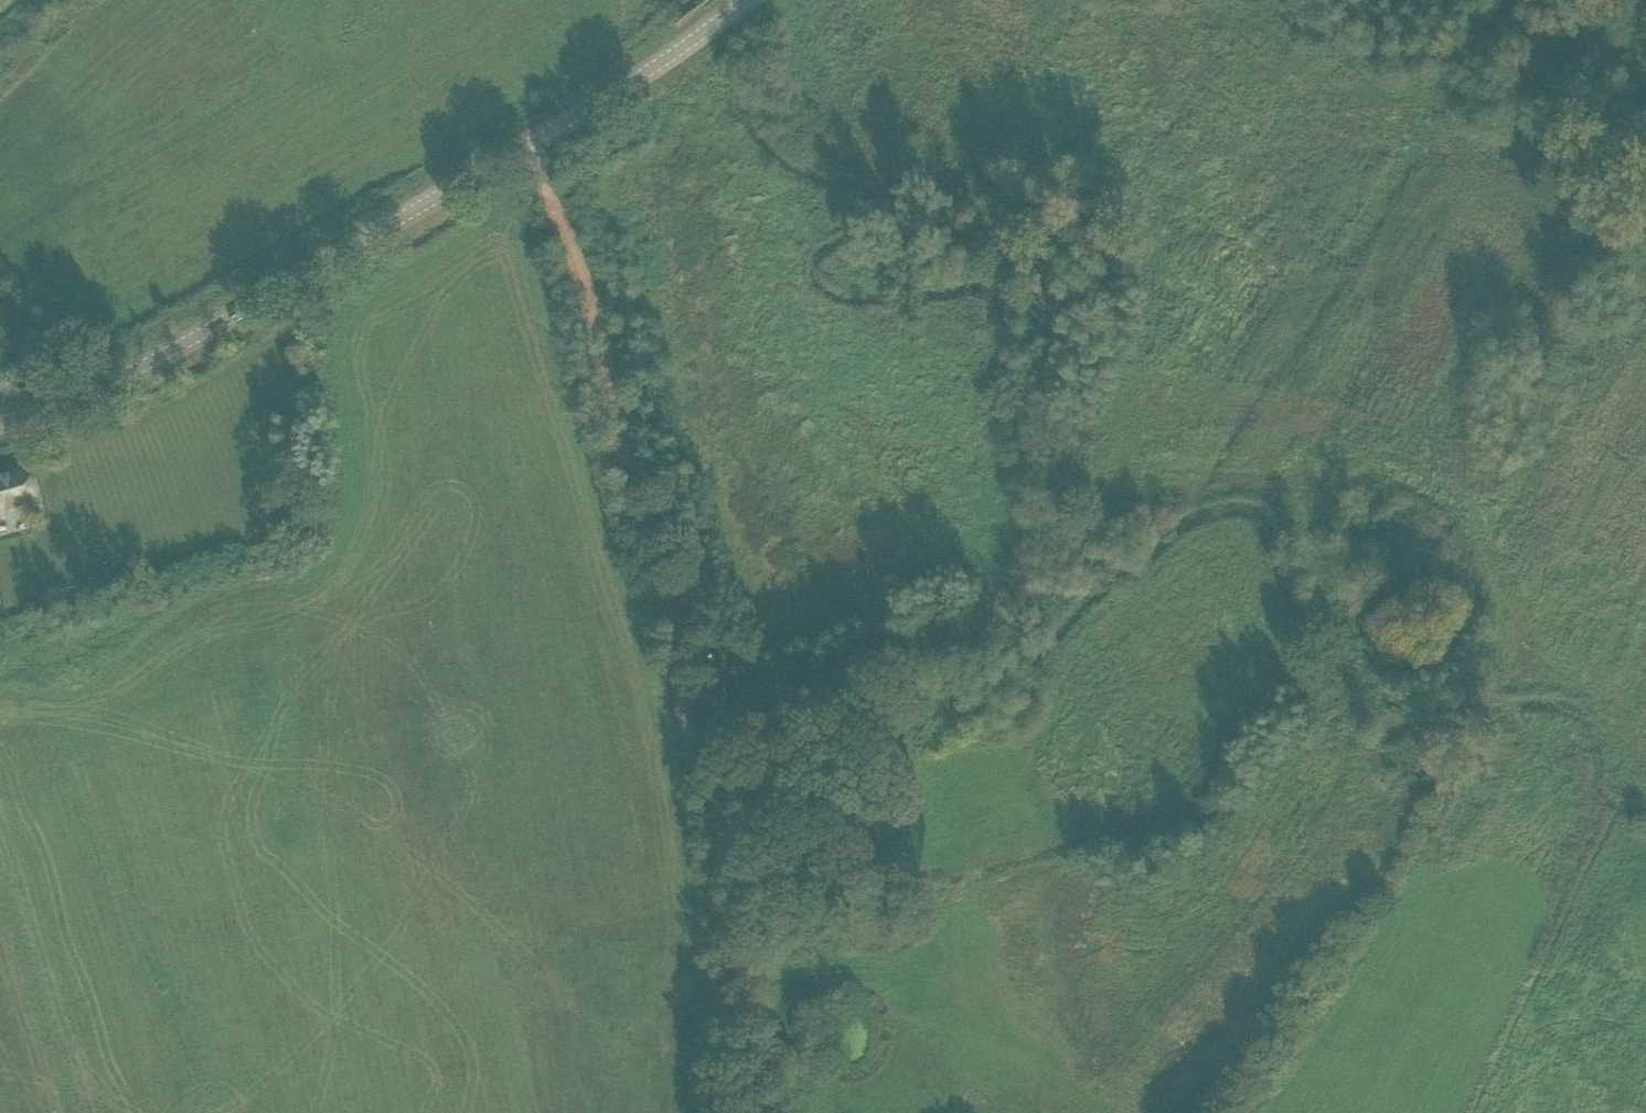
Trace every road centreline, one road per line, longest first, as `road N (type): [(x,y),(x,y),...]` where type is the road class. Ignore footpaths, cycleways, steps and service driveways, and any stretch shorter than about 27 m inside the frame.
road 1 (track): [(529,146),(601,367),(716,797),(717,919),(759,1014),(755,1112)]
road 2 (tertiary): [(0,424),(102,386),(190,341),(529,146),(745,0)]

